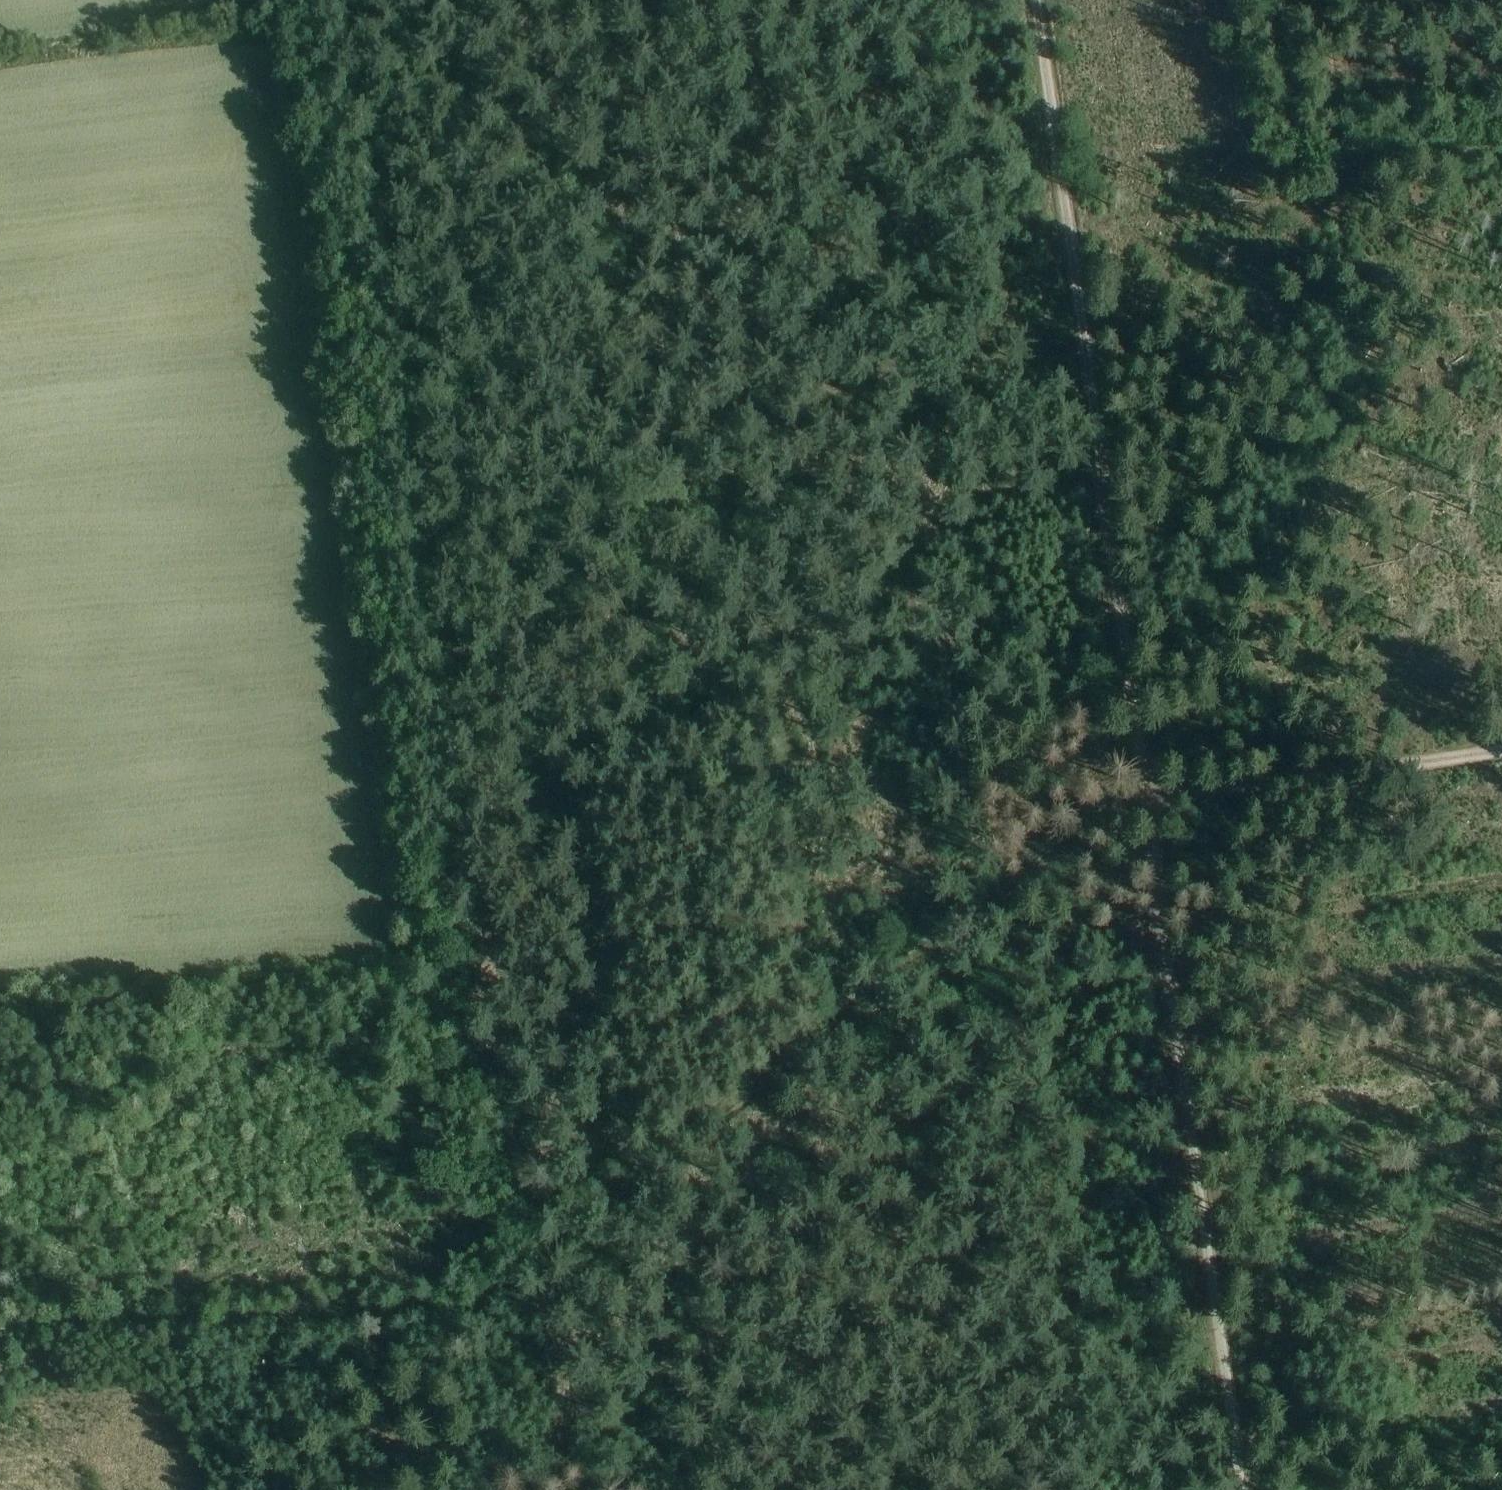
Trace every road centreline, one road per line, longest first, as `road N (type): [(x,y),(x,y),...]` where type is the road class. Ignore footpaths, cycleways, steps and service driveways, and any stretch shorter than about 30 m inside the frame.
road 1 (track): [(483,1301),(1109,825),(1147,807)]
road 2 (track): [(1147,807),(1039,0)]
road 3 (track): [(1244,1489),(1147,807)]
road 4 (track): [(1147,807),(1501,757)]

